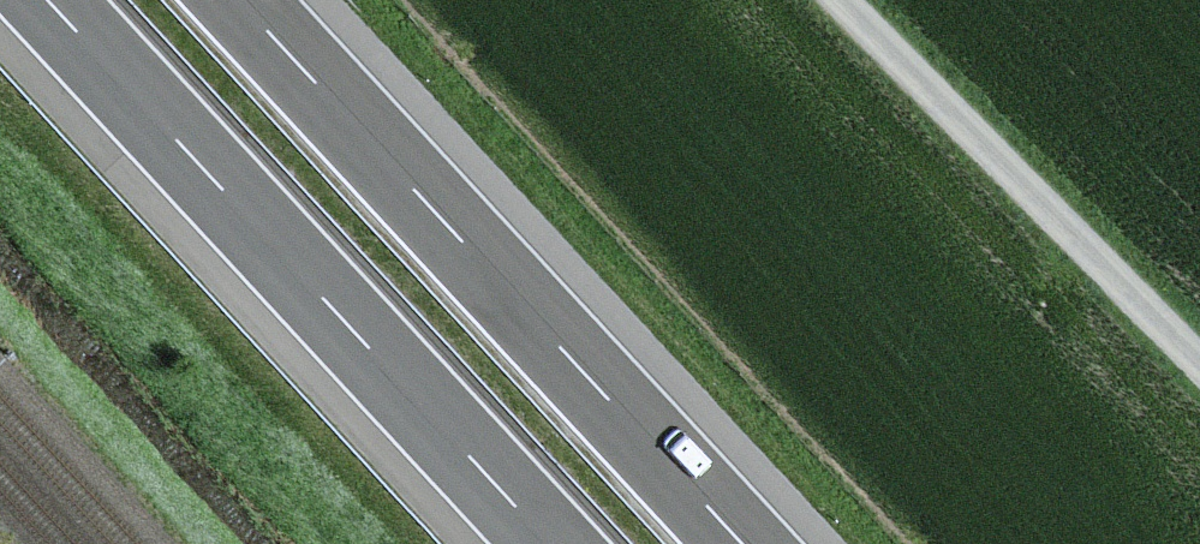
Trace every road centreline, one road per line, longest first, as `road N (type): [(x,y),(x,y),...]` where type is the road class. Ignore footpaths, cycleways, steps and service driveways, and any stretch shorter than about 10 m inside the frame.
road 1 (motorway): [(45,0),(549,543)]
road 2 (motorway): [(740,543),(238,0)]
road 3 (track): [(828,0),(1199,372)]

